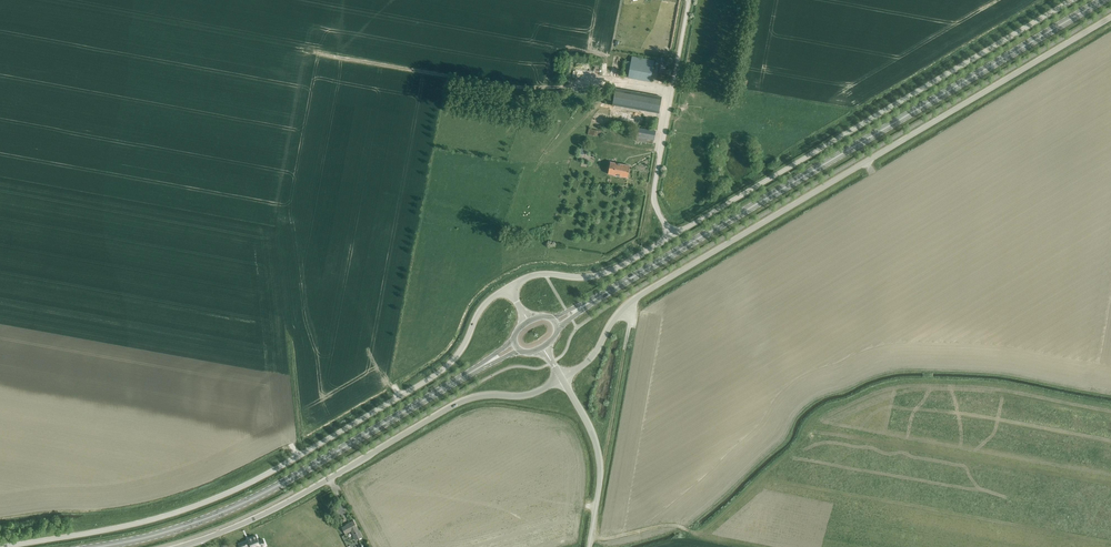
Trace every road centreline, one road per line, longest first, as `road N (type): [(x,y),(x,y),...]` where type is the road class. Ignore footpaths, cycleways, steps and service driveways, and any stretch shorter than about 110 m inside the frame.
road 1 (unclassified): [(7,546),(144,523),(263,478),(441,371),(482,306),(508,287)]
road 2 (primary): [(601,297),(1102,0)]
road 3 (unclassified): [(1110,17),(634,301)]
road 4 (unclassified): [(672,236),(1071,0)]
road 5 (unclassified): [(178,546),(280,508),(468,399),(525,396),(562,379)]
road 6 (primary): [(98,546),(250,500),(468,374)]
road 7 (unclassified): [(672,236),(654,191),(688,0)]
road 8 (unclassified): [(588,546),(597,445),(562,379)]
road 9 (unclassified): [(508,287),(534,275),(611,271),(672,236)]
road 10 (track): [(625,351),(601,471)]

